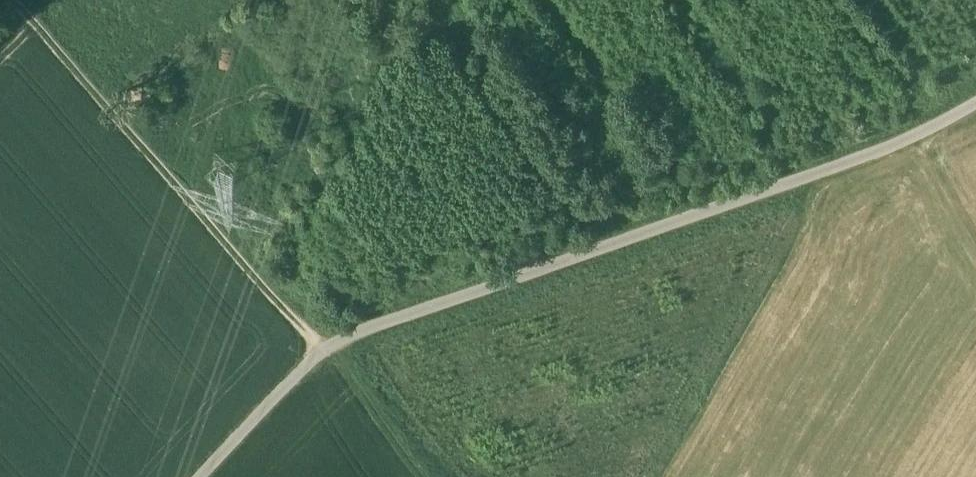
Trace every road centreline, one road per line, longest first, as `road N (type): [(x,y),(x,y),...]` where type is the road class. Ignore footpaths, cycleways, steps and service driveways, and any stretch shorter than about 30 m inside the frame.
road 1 (track): [(198,476),(333,343),(940,126),(975,105)]
road 2 (track): [(11,0),(324,350),(425,476)]
road 3 (track): [(662,229),(456,0)]

